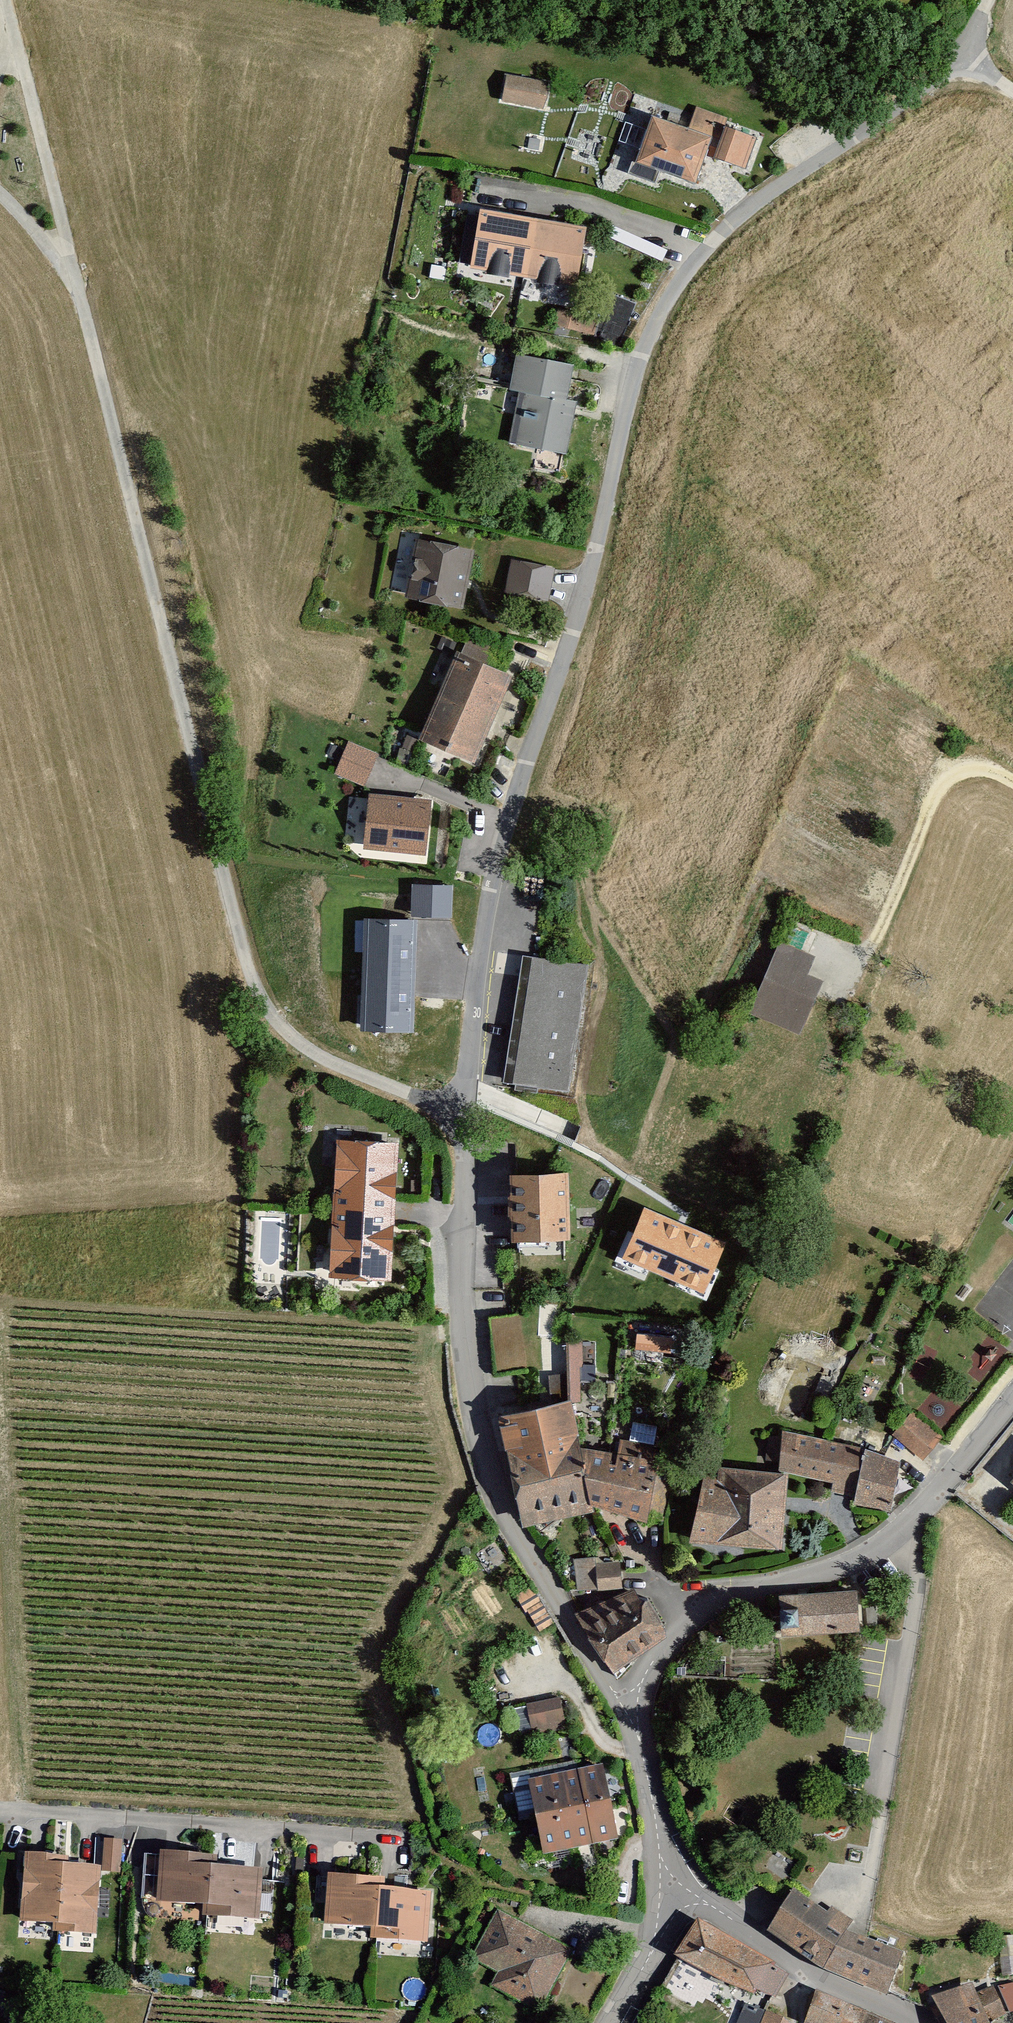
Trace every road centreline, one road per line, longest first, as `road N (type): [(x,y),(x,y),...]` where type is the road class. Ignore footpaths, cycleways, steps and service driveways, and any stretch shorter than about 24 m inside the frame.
road 1 (unclassified): [(961,57),(746,213),(702,253),(672,299),(638,374),(583,605),(494,889),(460,1116)]
road 2 (unclassified): [(0,194),(70,260),(248,972),(292,1036),(350,1074),(460,1116)]
road 3 (unclassified): [(460,1116),(475,1430),(499,1502),(633,1718)]
road 4 (unclassified): [(633,1718),(646,1677),(683,1617),(745,1580),(854,1549),(989,1442),(1012,1410)]
road 5 (unclassified): [(675,1887),(817,1981),(910,2022)]
road 6 (track): [(70,260),(3,0)]
road 7 (track): [(872,952),(932,807),(966,786),(1012,802)]
road 8 (unclassified): [(633,1718),(660,1851),(675,1887)]
road 9 (residential): [(675,1887),(609,2022)]

